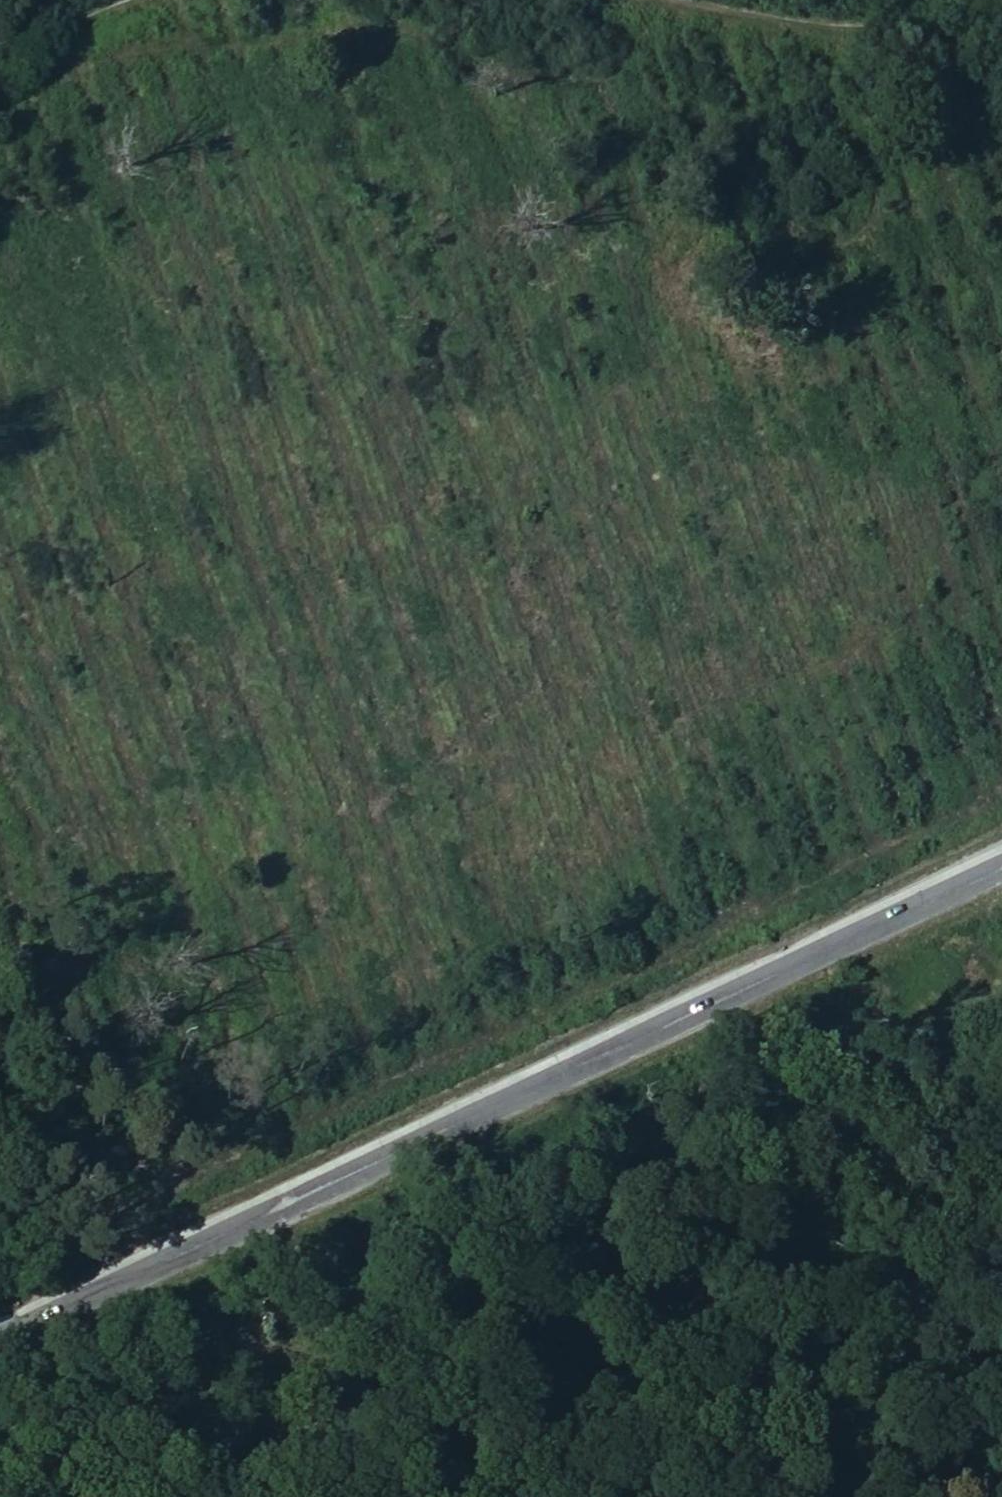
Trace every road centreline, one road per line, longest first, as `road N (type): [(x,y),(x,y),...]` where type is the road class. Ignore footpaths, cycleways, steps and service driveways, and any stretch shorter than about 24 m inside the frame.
road 1 (tertiary): [(1001,855),(0,1323)]

